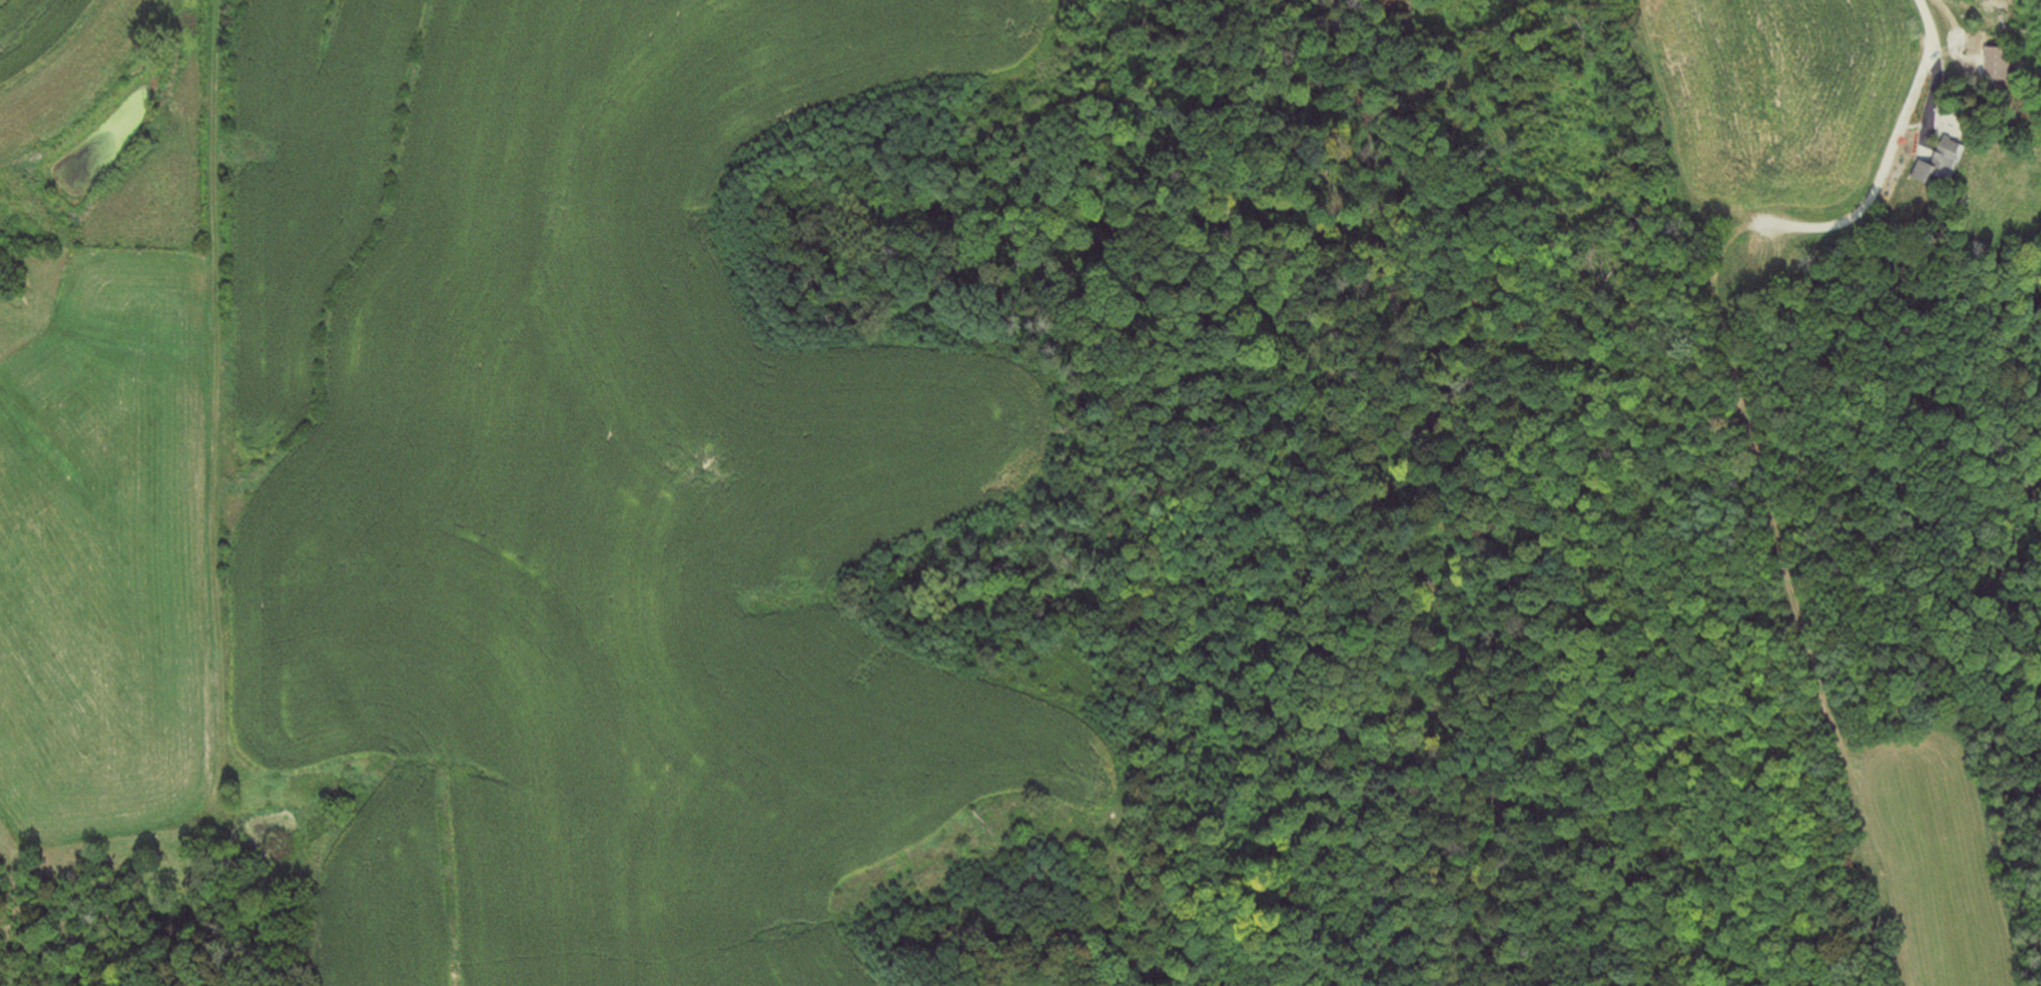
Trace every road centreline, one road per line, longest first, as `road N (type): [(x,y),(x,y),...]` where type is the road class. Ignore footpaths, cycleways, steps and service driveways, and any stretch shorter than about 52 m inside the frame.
road 1 (residential): [(1767,223),(1839,228),(1879,196),(1934,38),(1922,0)]

